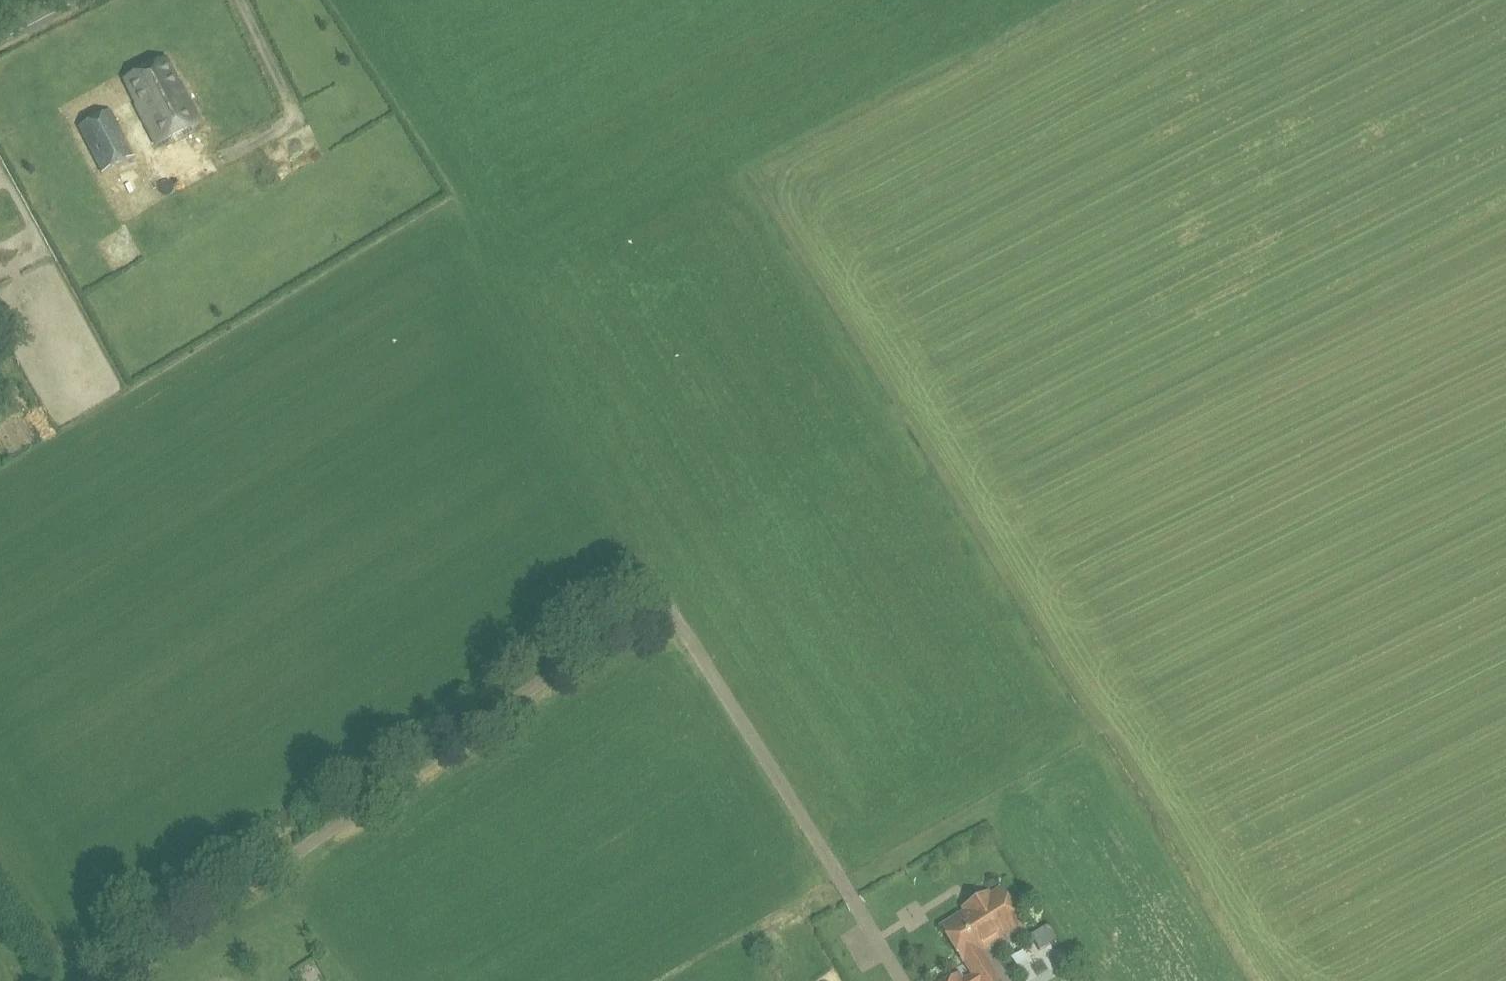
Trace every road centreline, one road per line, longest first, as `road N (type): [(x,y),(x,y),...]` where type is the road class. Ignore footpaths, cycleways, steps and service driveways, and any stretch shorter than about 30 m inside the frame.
road 1 (residential): [(903,980),(683,630),(647,614),(115,980)]

